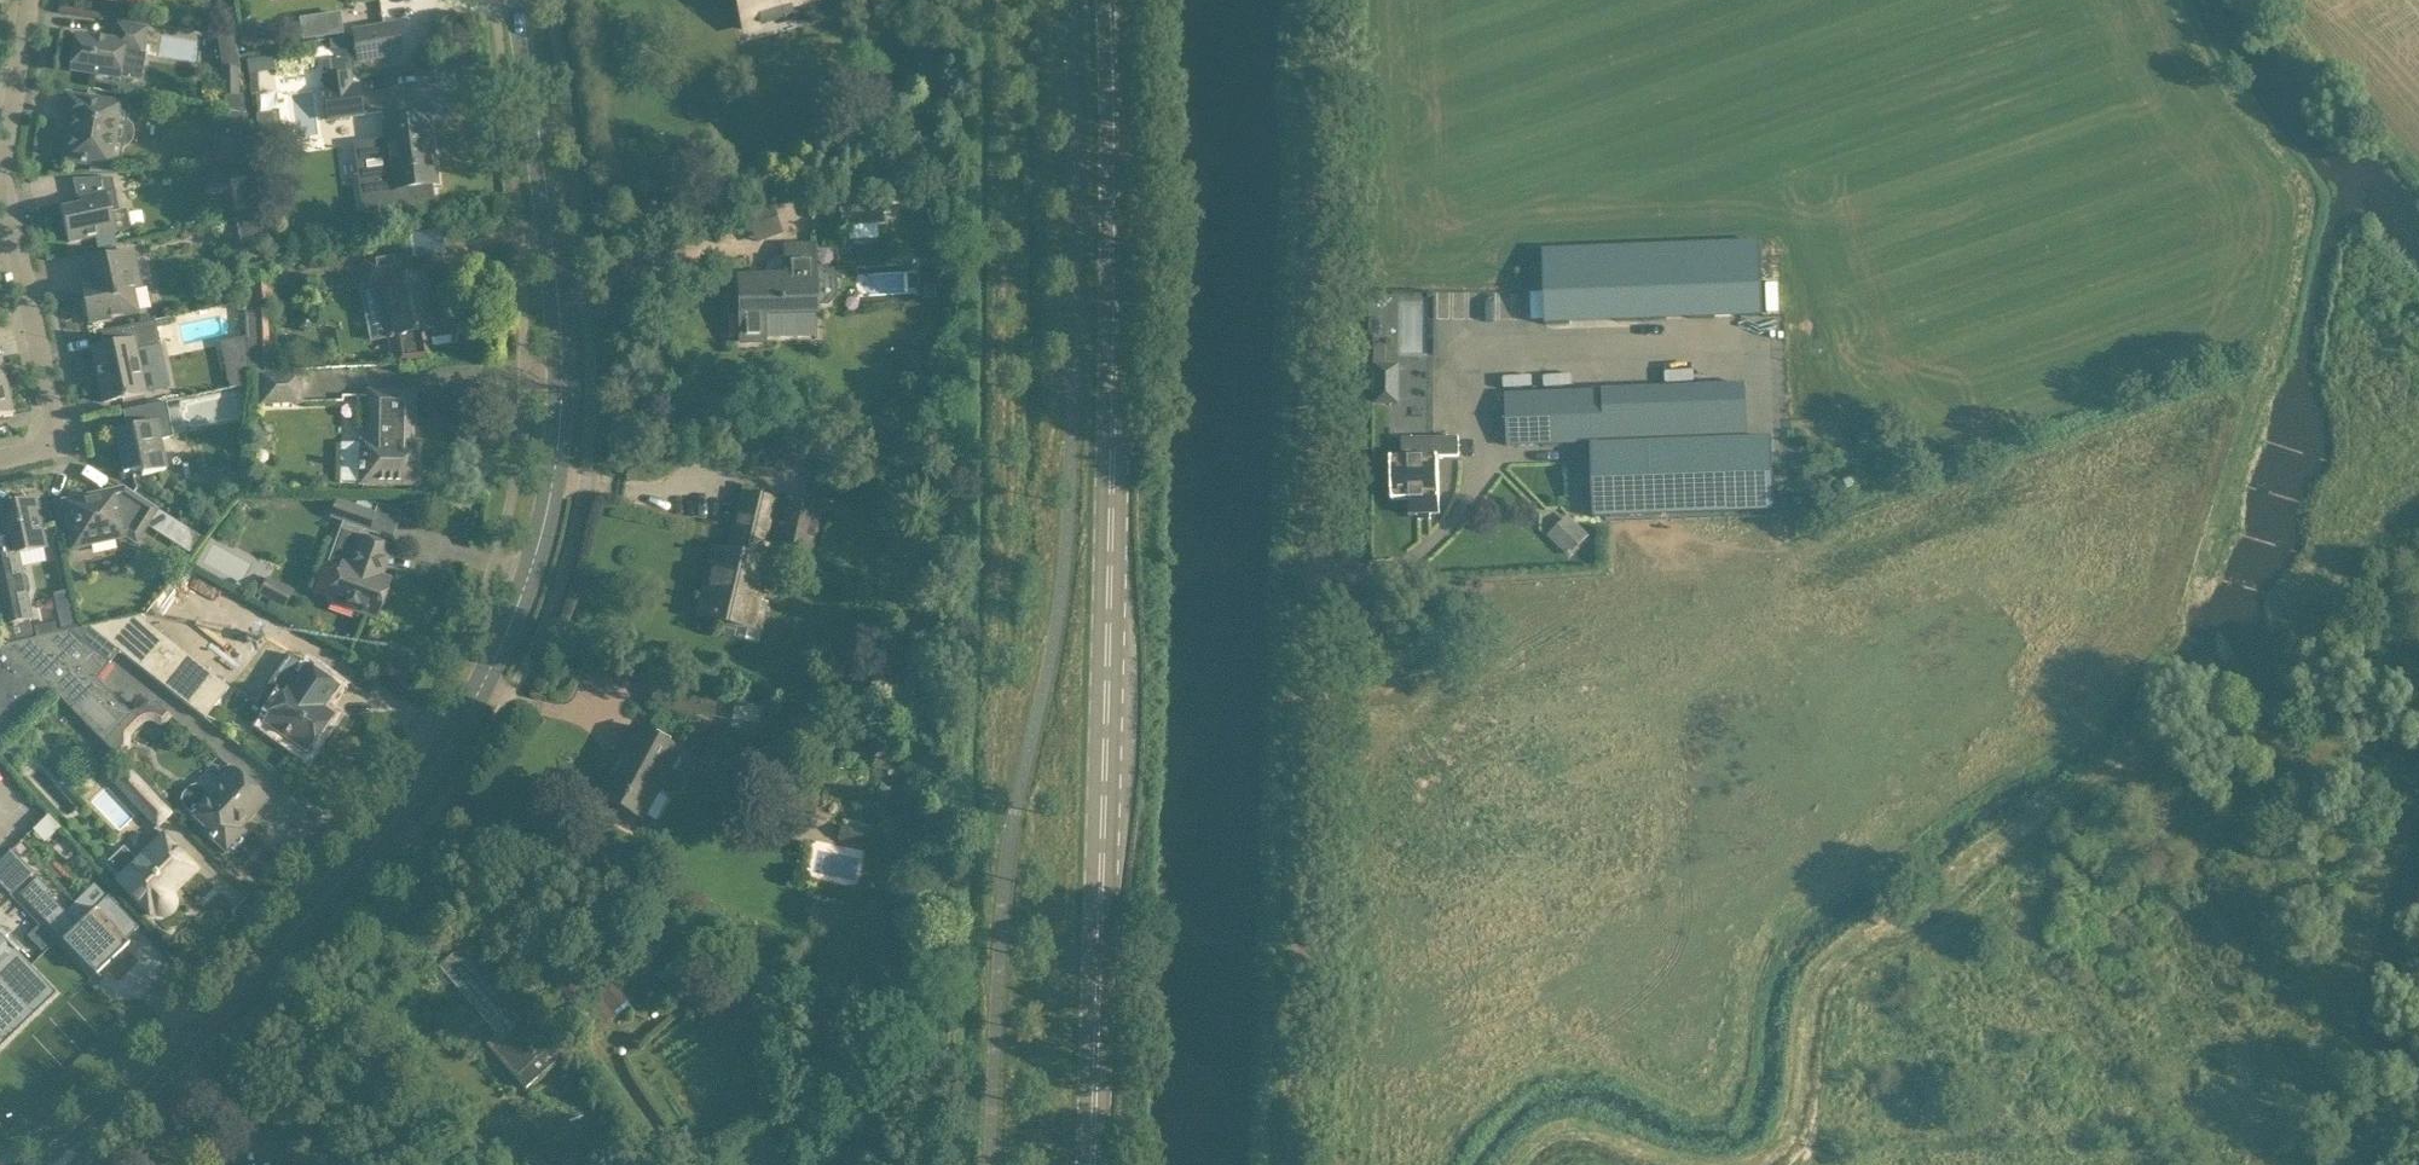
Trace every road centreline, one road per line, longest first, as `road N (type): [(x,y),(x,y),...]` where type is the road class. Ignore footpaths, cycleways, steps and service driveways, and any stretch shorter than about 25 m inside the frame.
road 1 (tertiary): [(54,1164),(189,1036),(360,842),(447,734),(516,599),(543,513),(562,379),(554,168),(531,0)]
road 2 (secondary): [(1093,1164),(1112,522),(1112,0)]
road 3 (unclassified): [(1285,1164),(1299,618),(1294,0)]
road 4 (unclassified): [(0,458),(33,445),(39,413),(2,192),(22,0)]

